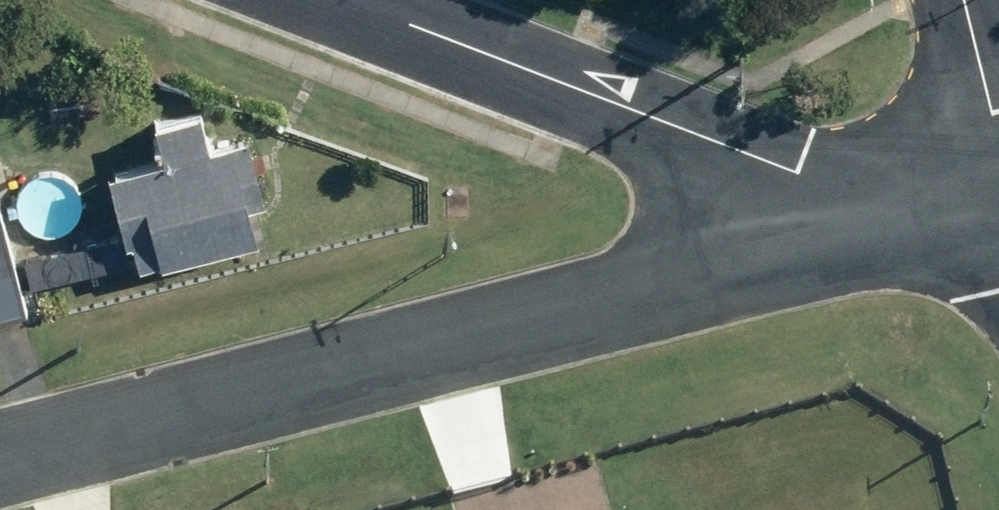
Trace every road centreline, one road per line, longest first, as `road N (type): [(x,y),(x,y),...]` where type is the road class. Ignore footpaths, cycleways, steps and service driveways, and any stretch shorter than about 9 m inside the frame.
road 1 (residential): [(0,462),(998,211)]
road 2 (residential): [(351,0),(803,171),(998,205)]
road 3 (residential): [(962,0),(998,151)]

